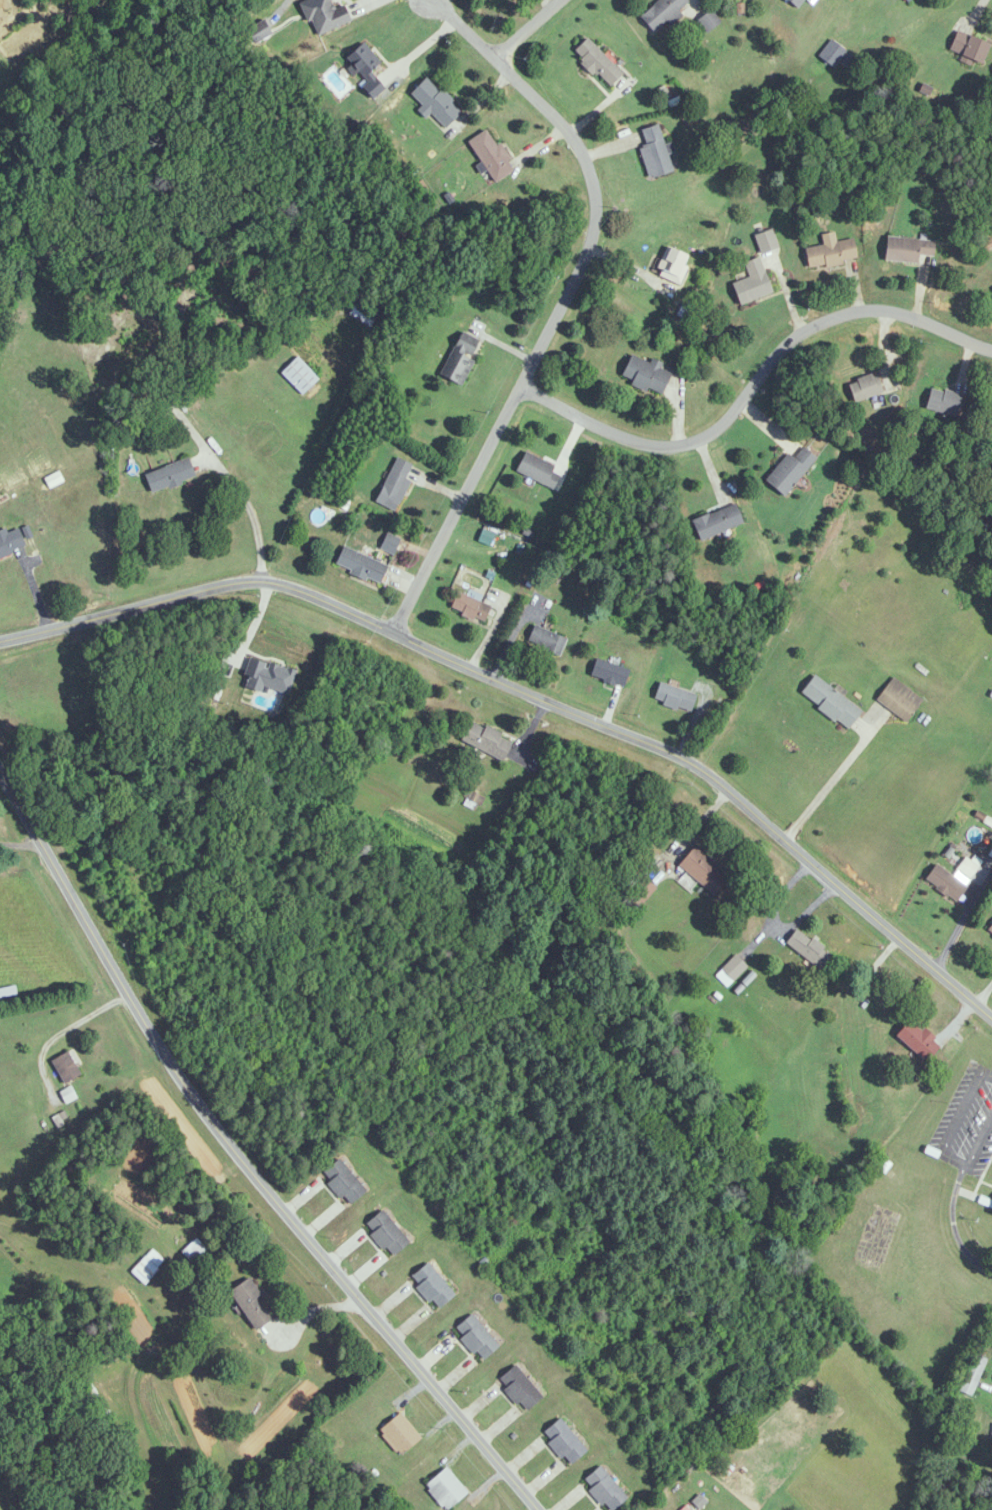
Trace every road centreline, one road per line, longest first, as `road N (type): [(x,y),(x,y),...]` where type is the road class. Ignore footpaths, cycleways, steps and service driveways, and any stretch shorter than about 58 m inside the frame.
road 1 (residential): [(0,642),(246,584),(294,589),(700,774),(991,1017)]
road 2 (residential): [(538,1509),(189,1089),(0,766)]
road 3 (residential): [(430,0),(553,111),(586,169),(594,219),(585,262),(398,636)]
road 4 (residential): [(523,388),(628,439),(669,447),(723,425),(776,352),(841,315),(904,315),(991,354)]
road 5 (residential): [(209,984),(195,951),(117,849),(85,841),(49,851)]

